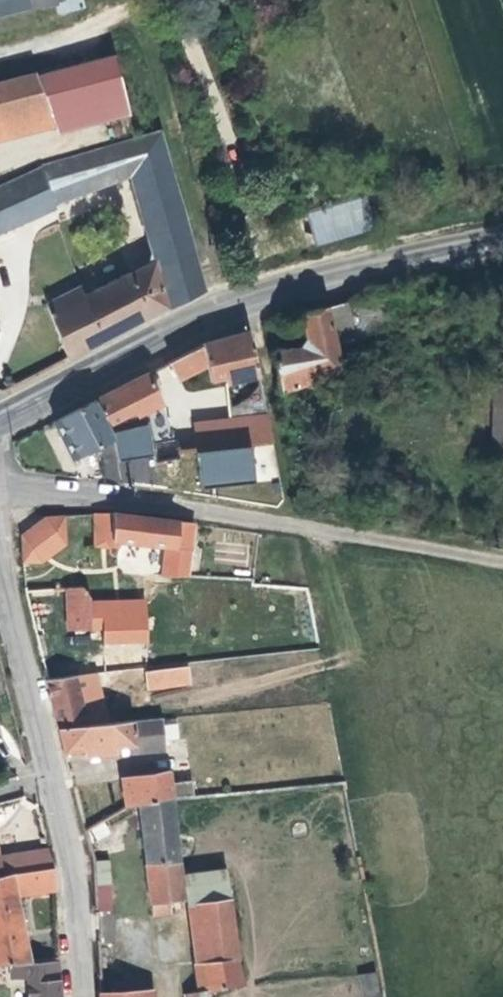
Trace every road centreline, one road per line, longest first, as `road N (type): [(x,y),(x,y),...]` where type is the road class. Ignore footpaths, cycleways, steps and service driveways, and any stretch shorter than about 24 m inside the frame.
road 1 (residential): [(0,481),(502,557)]
road 2 (secondary): [(454,249),(250,296),(0,422)]
road 3 (residential): [(0,566),(70,858),(78,996)]
road 4 (track): [(136,18),(0,48)]

